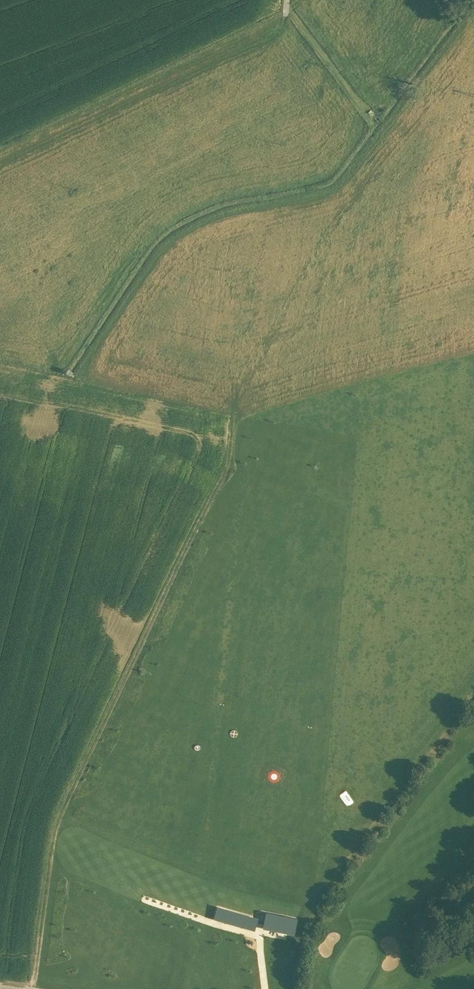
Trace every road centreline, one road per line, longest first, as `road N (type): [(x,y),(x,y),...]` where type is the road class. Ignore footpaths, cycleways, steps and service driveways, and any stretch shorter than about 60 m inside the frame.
road 1 (track): [(34,988),(57,826),(225,476),(235,417)]

